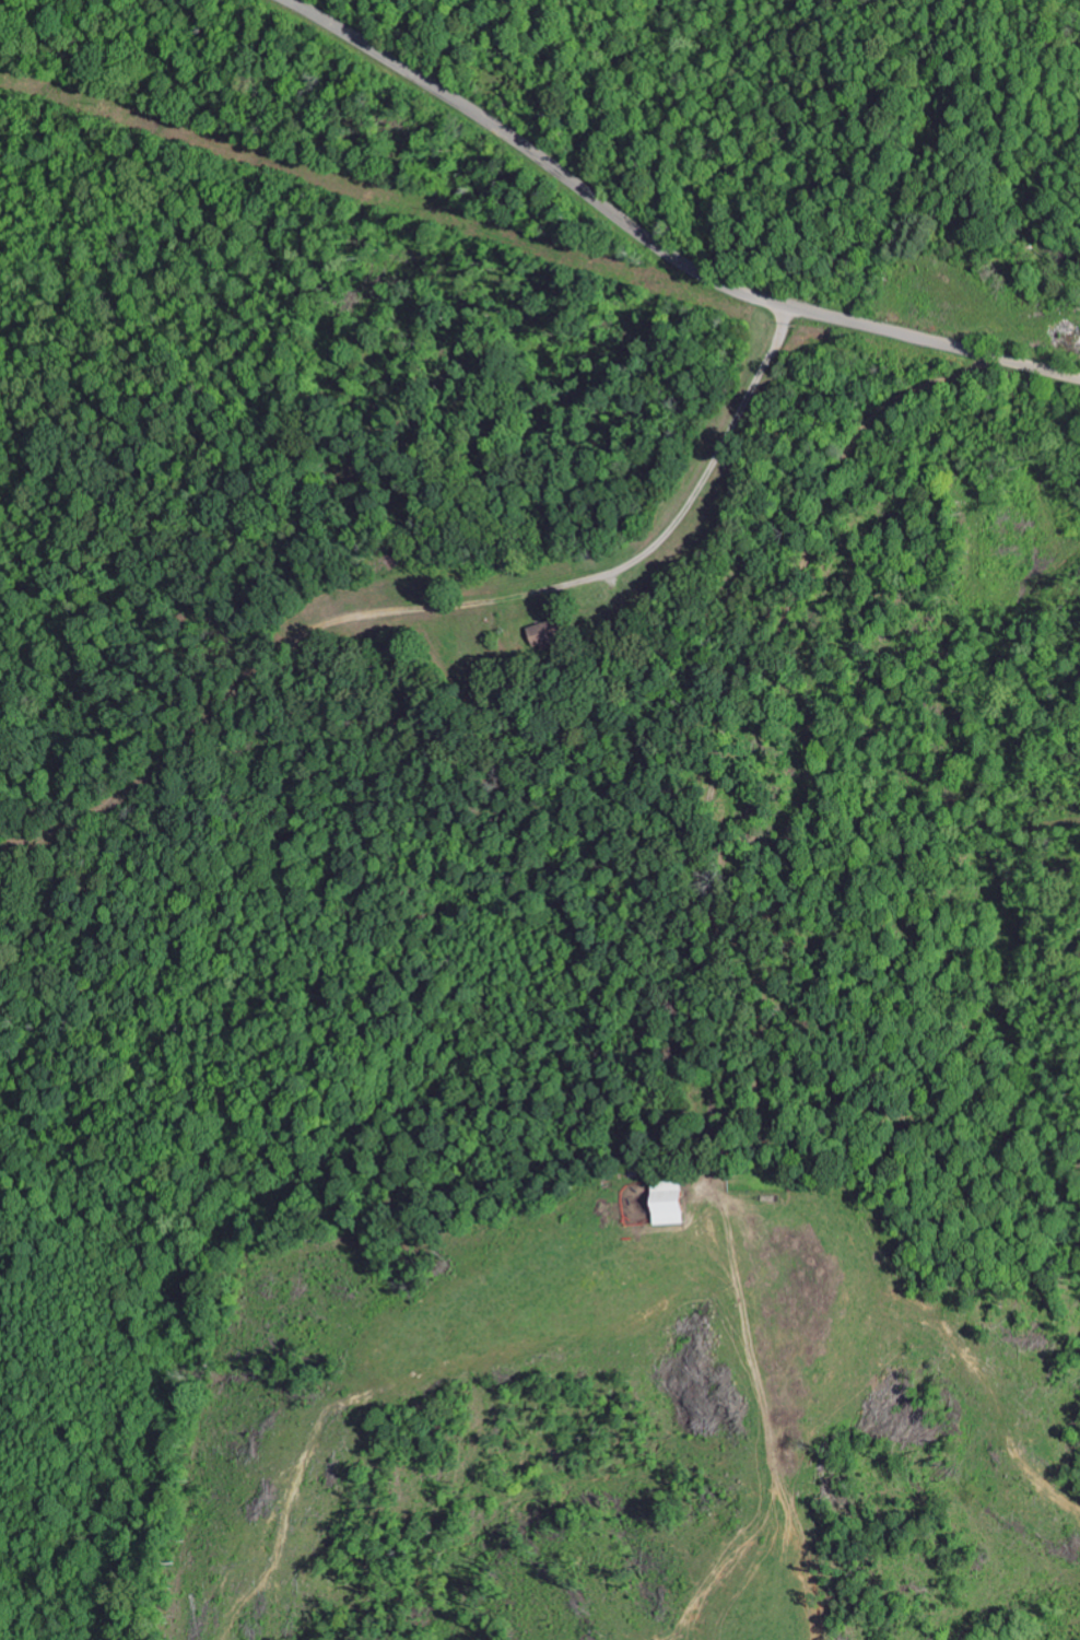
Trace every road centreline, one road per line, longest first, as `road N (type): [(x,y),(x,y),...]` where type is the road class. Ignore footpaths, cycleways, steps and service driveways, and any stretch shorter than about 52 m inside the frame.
road 1 (residential): [(291,0),(513,137),(702,271),(788,304),(1079,379)]

